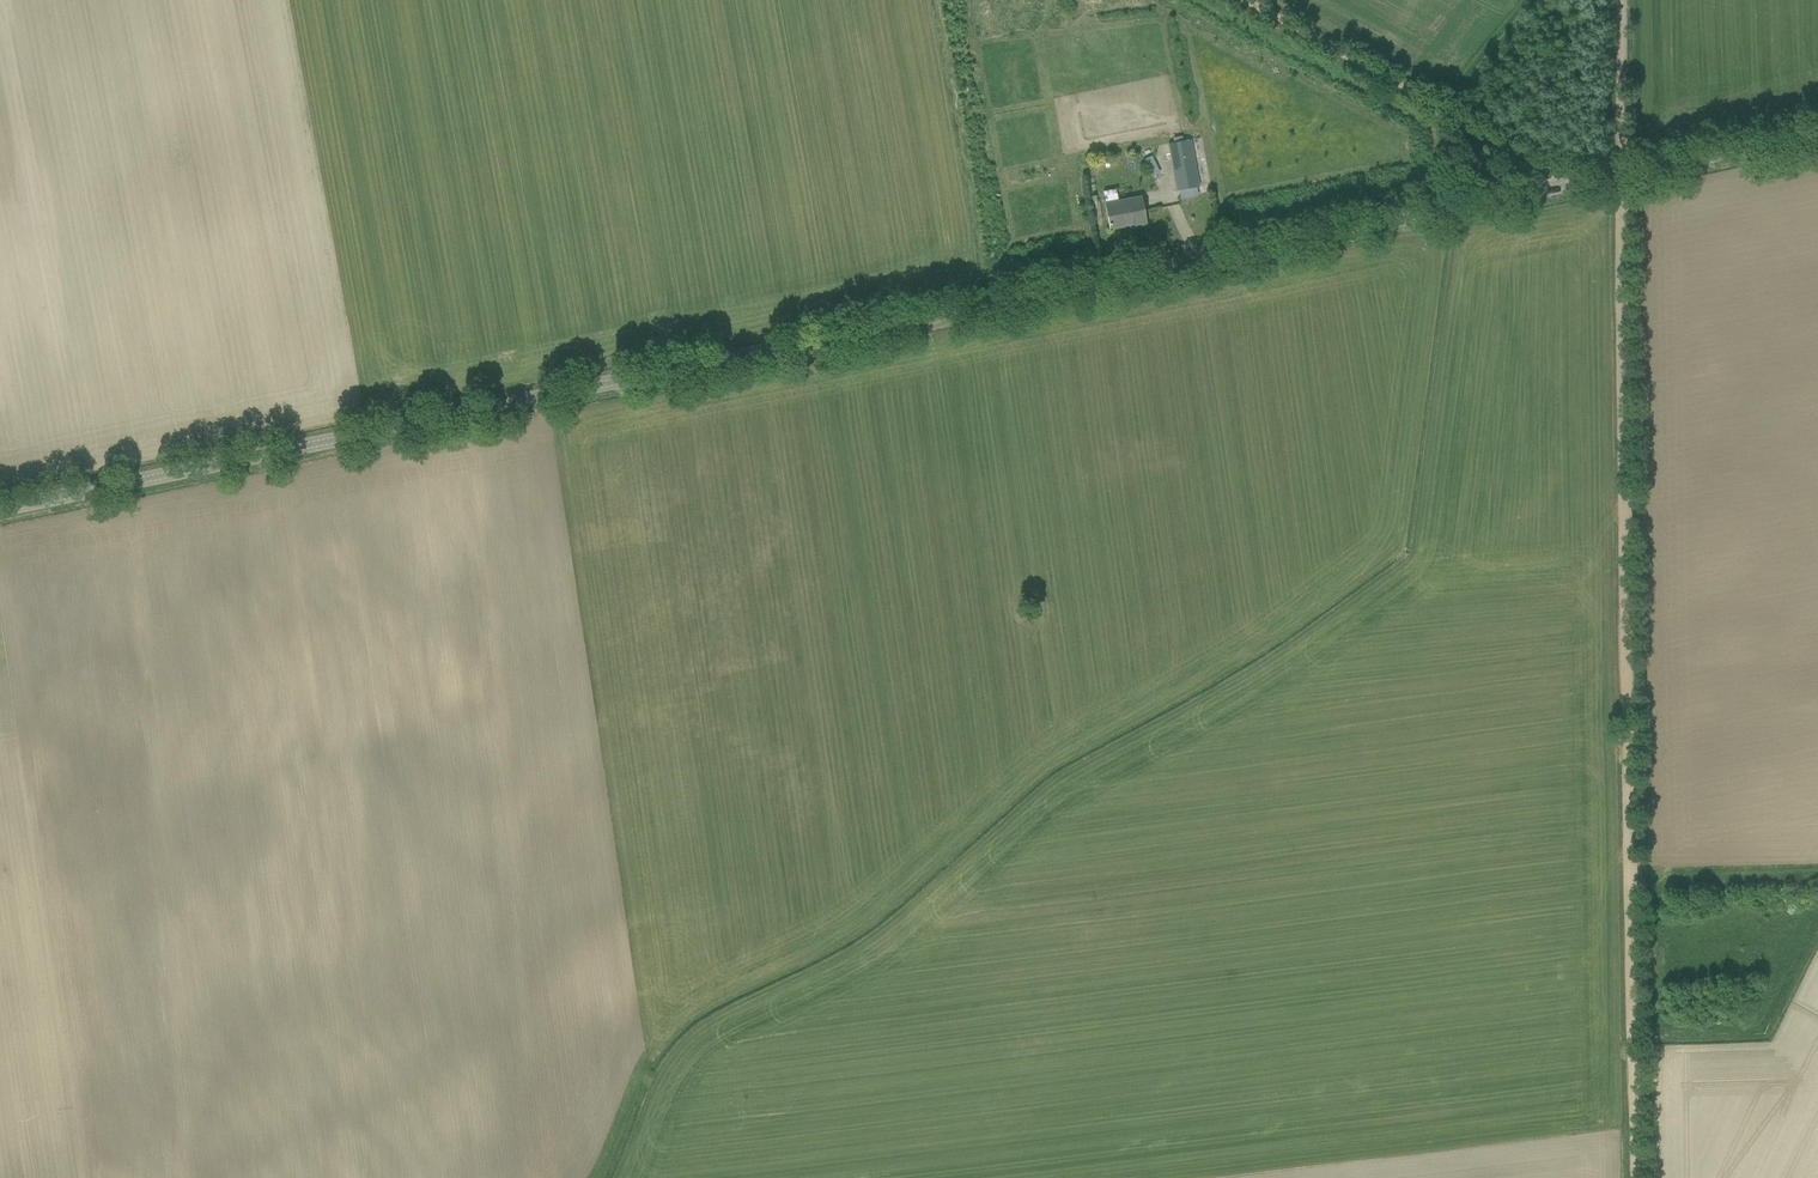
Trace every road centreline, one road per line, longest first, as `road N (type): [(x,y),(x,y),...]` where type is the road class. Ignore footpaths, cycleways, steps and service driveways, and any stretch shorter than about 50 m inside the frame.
road 1 (secondary): [(1566,184),(0,509)]
road 2 (track): [(1620,173),(1636,1177)]
road 3 (track): [(1566,184),(1551,168),(1245,0)]
road 4 (secondary): [(1566,184),(1817,132)]
road 5 (track): [(1620,173),(1619,0)]

